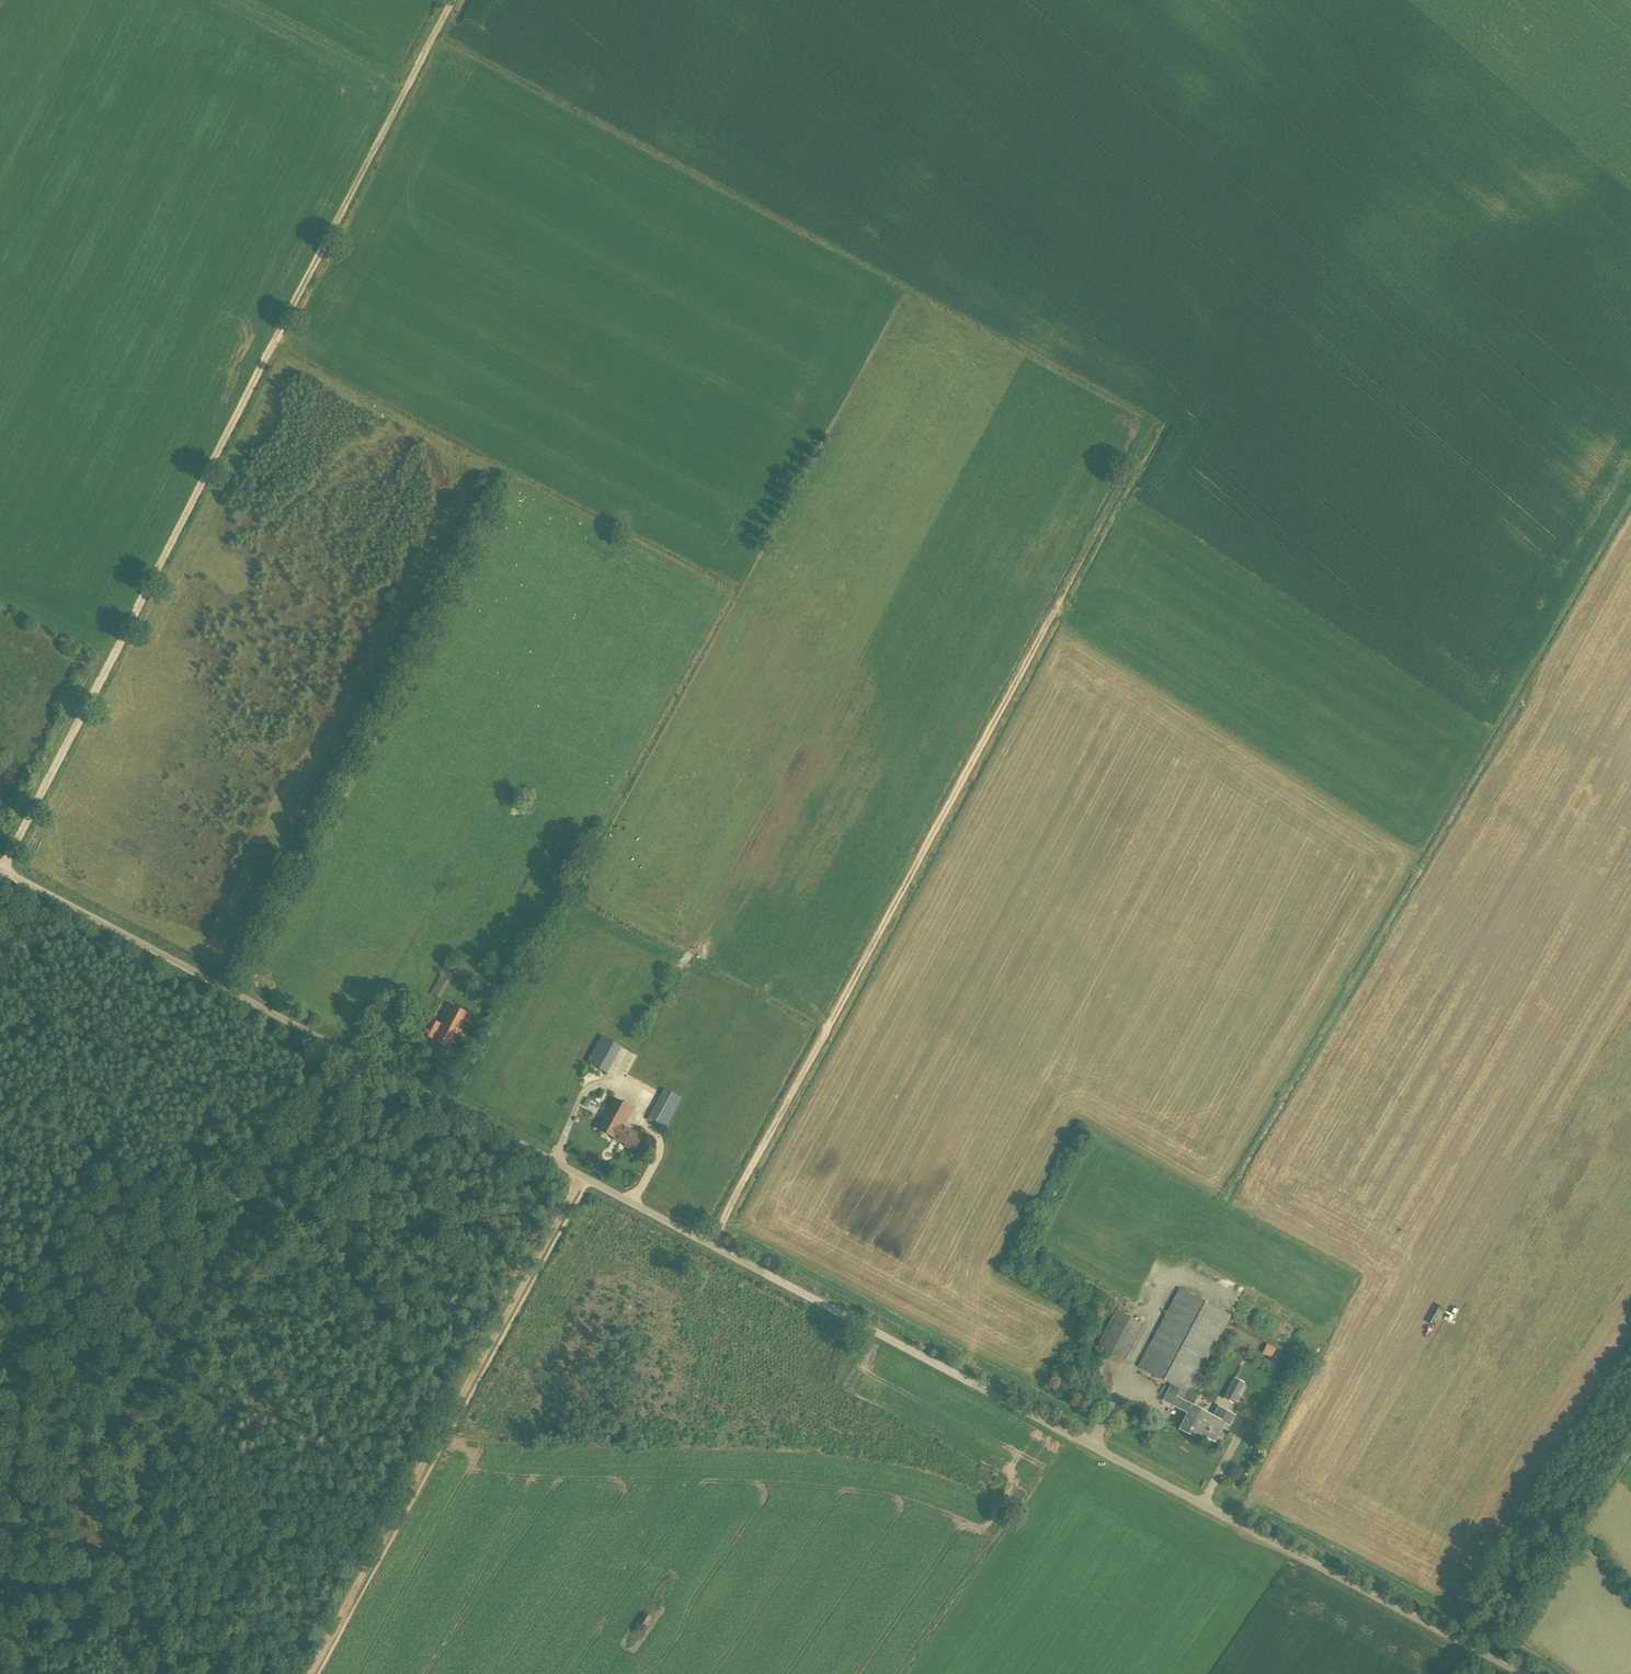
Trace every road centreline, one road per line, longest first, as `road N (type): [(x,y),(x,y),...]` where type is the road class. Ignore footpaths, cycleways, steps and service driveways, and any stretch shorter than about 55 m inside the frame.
road 1 (unclassified): [(1524,1673),(0,870)]
road 2 (track): [(2,871),(451,0)]
road 3 (track): [(710,1242),(1152,428)]
road 4 (track): [(581,1176),(309,1673)]

